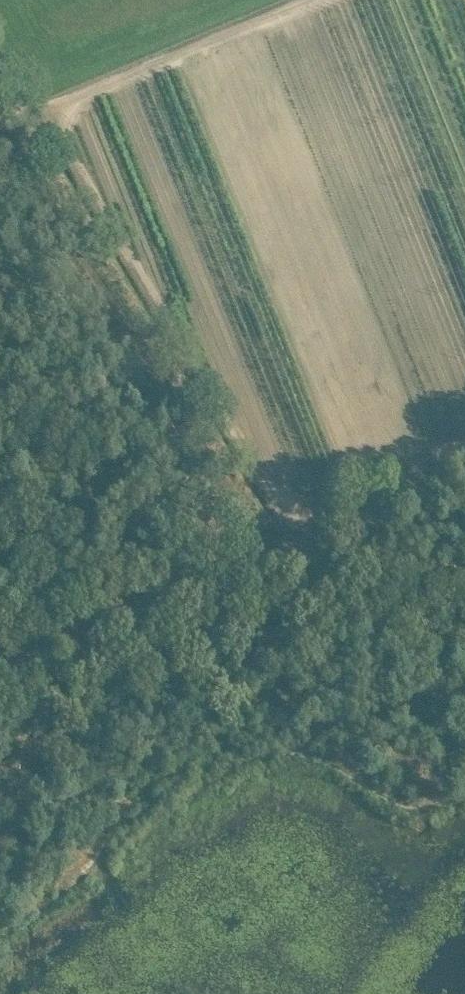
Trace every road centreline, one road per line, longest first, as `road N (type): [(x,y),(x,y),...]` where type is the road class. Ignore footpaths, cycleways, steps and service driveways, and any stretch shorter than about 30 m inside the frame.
road 1 (unclassified): [(0,675),(464,476)]

